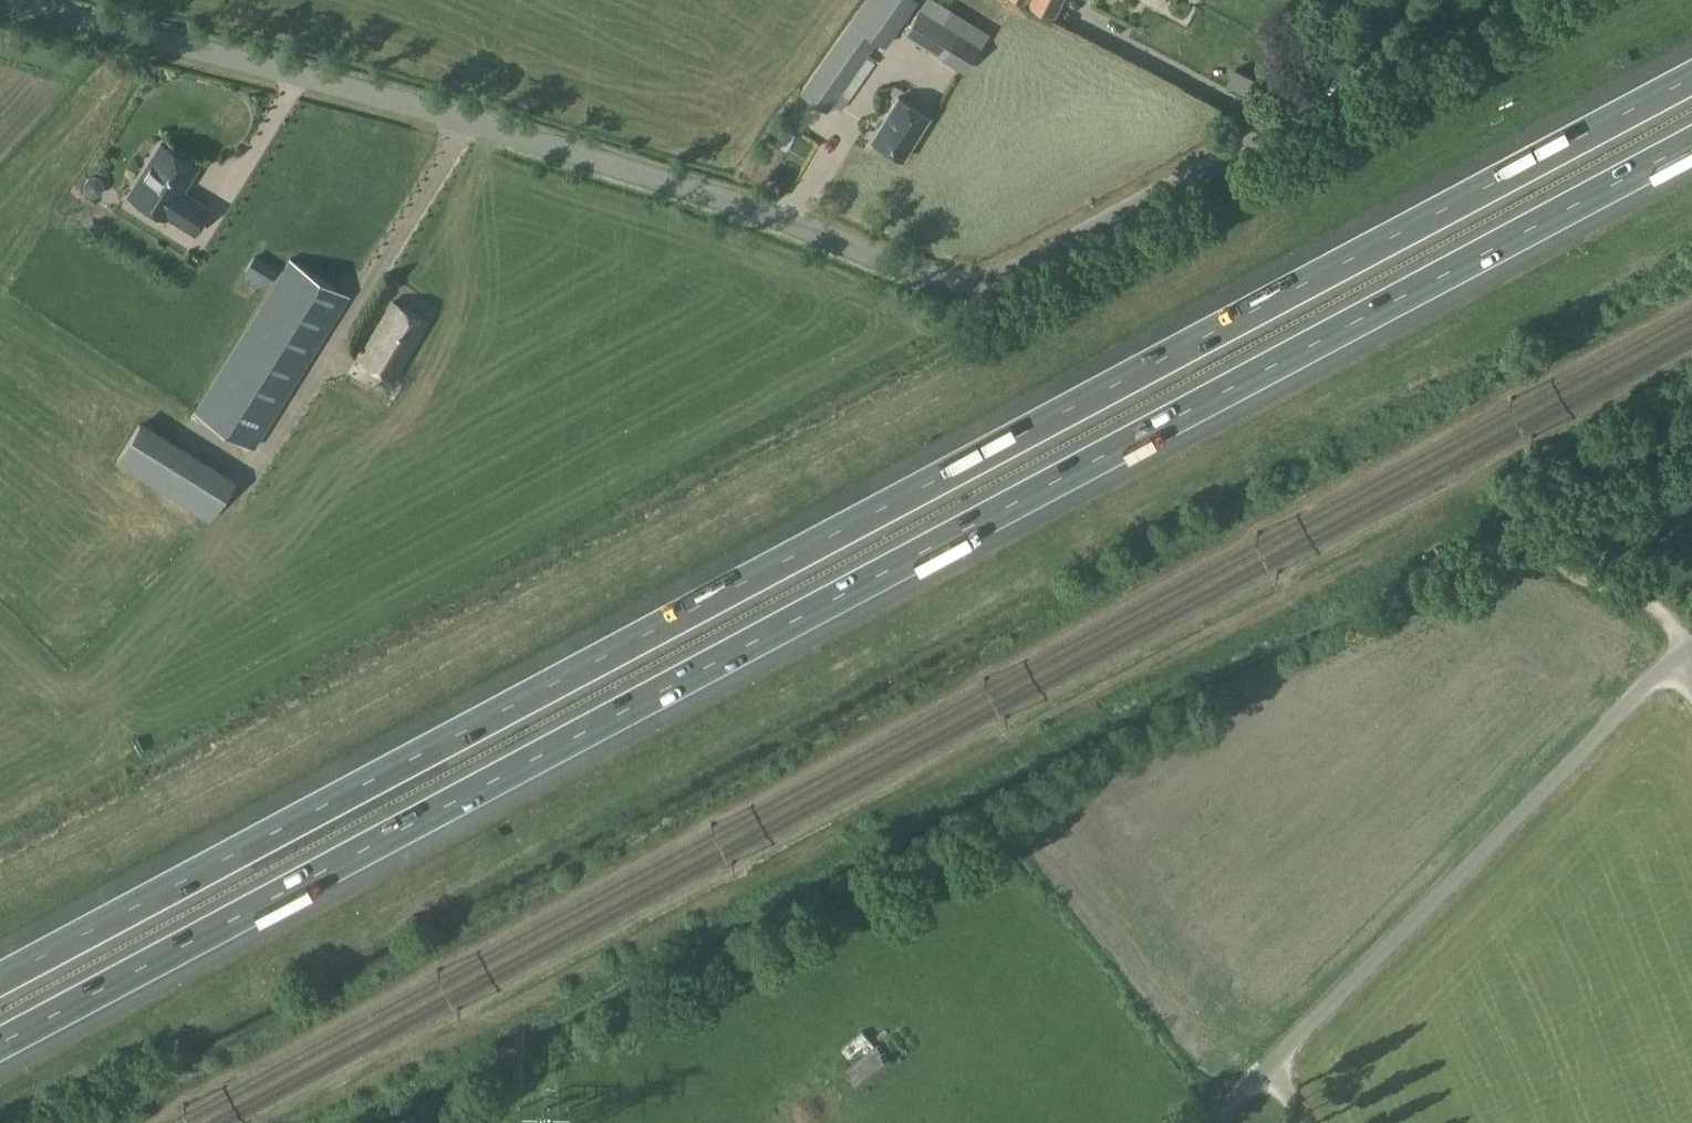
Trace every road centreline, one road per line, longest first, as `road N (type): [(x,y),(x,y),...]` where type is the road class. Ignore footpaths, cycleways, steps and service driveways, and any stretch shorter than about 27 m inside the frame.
road 1 (motorway): [(1691,78),(0,979)]
road 2 (motorway): [(0,1044),(1691,143)]
road 3 (unclassified): [(956,288),(545,142),(0,1)]
road 4 (unclassified): [(1223,1122),(1683,656)]
road 5 (unclassified): [(956,288),(1001,287),(1323,120),(1391,0)]
road 6 (track): [(1691,647),(1666,616),(1563,565),(1556,552),(1573,519),(1691,457)]

